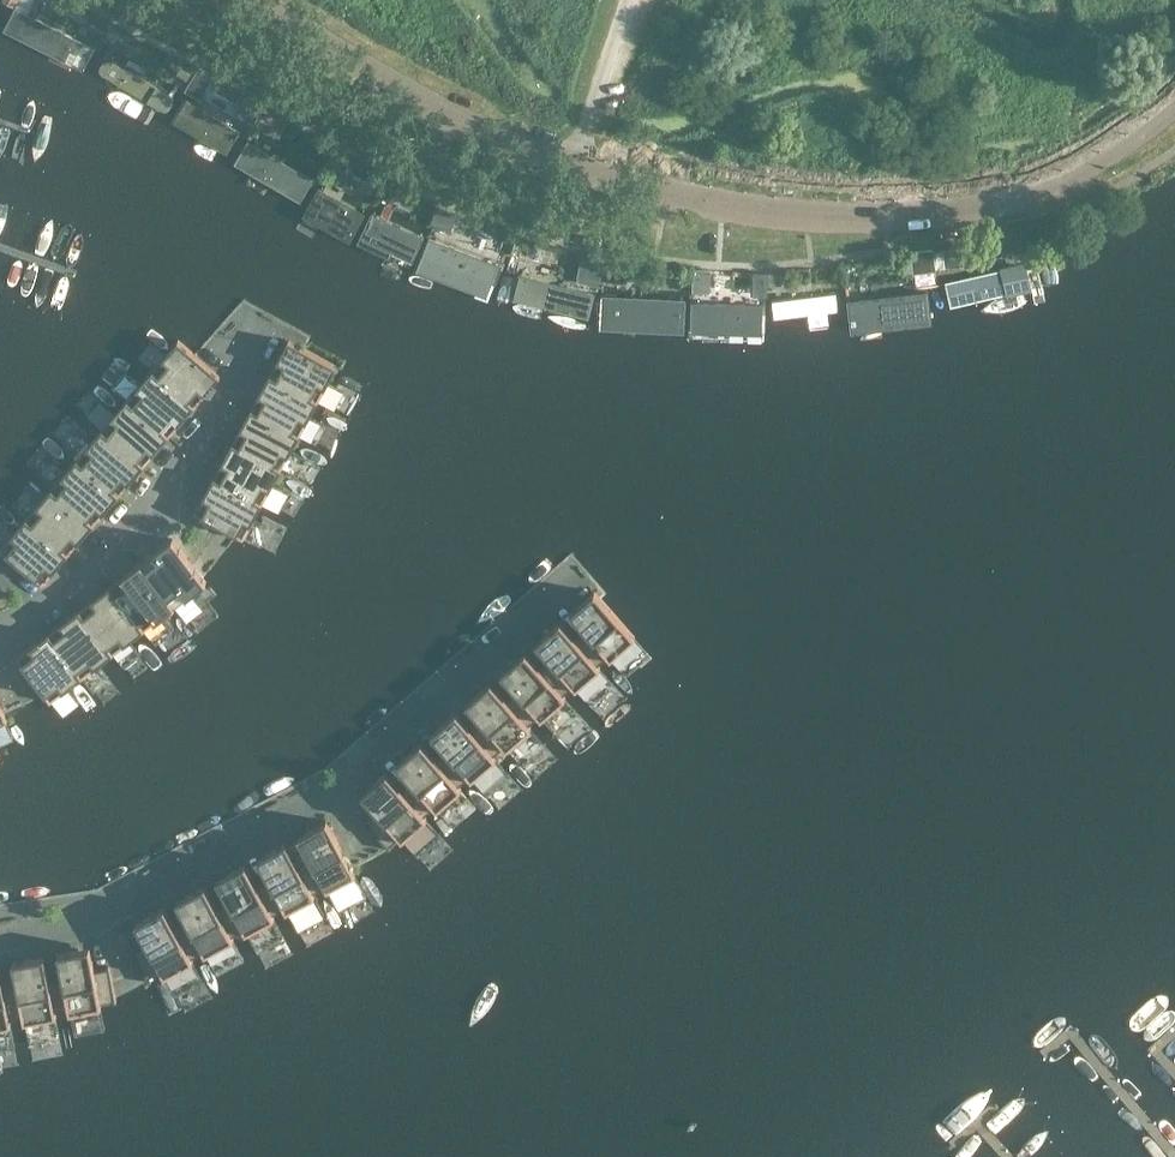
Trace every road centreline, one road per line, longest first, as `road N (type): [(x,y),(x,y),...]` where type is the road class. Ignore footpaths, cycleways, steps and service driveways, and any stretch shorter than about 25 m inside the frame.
road 1 (tertiary): [(1174,105),(1115,150),(993,205),(801,214),(690,200),(574,167),(440,115),(249,0)]
road 2 (residential): [(0,922),(103,907),(330,781),(572,573)]
road 3 (residential): [(275,326),(155,494),(85,569),(0,630)]

